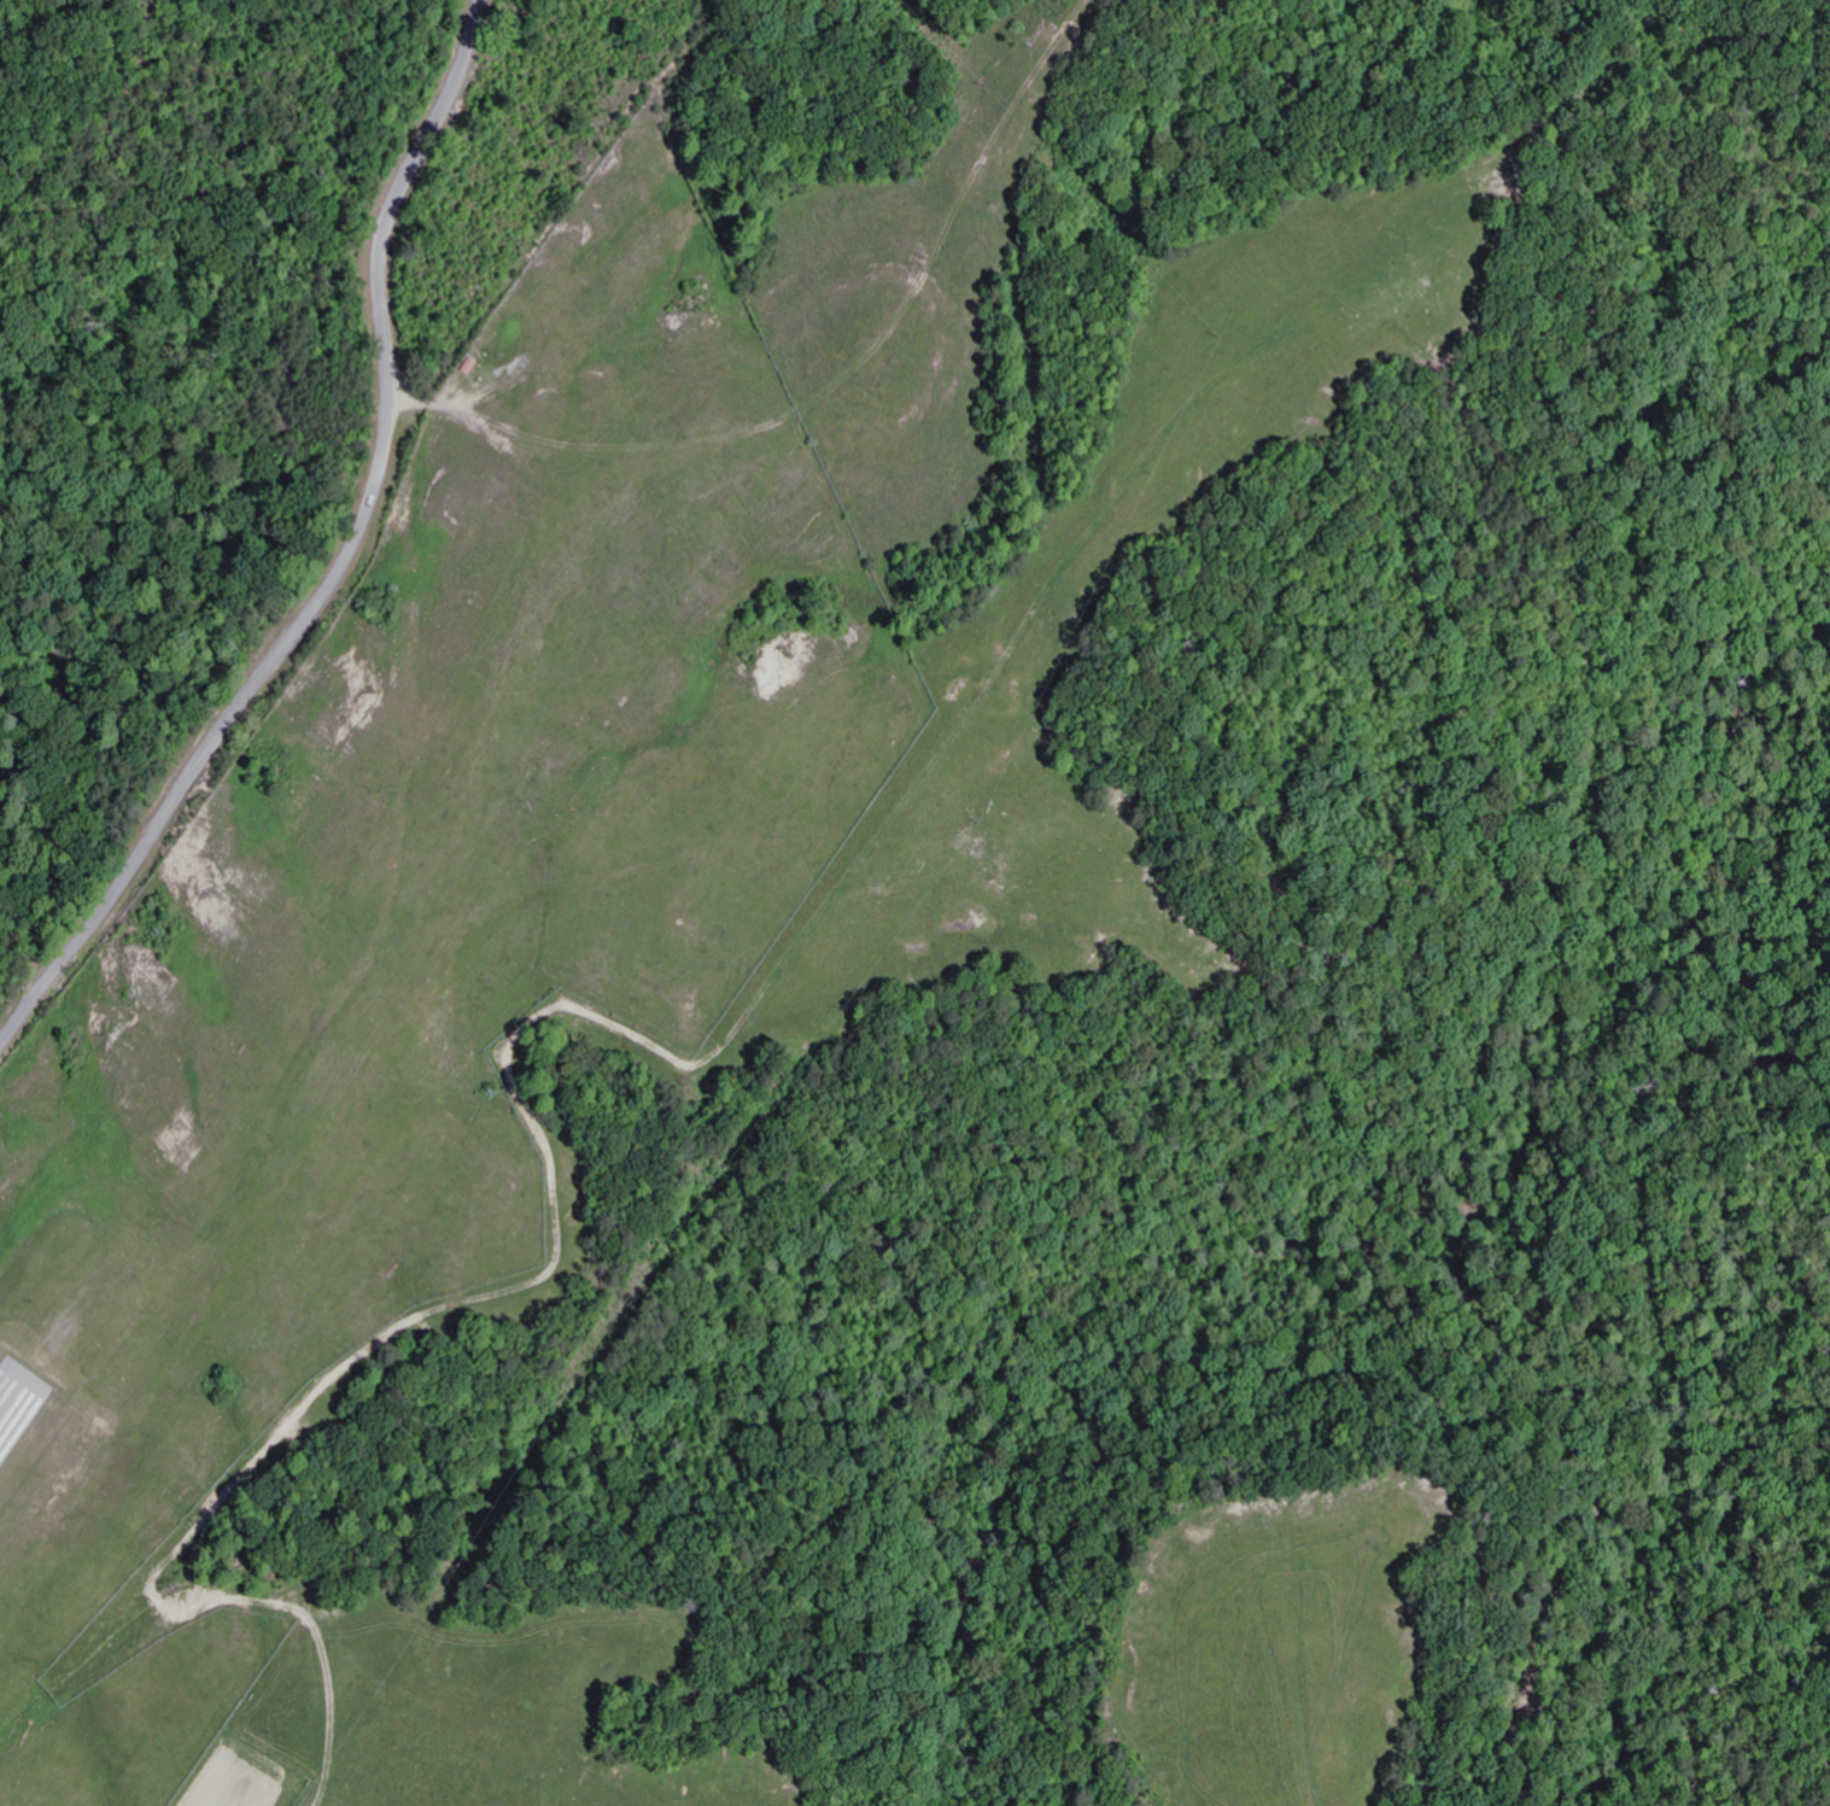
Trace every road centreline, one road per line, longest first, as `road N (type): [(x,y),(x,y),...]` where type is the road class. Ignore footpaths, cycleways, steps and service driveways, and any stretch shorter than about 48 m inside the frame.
road 1 (residential): [(0,1042),(346,556),(374,481),(387,409),(381,240),(458,70),(479,0)]

